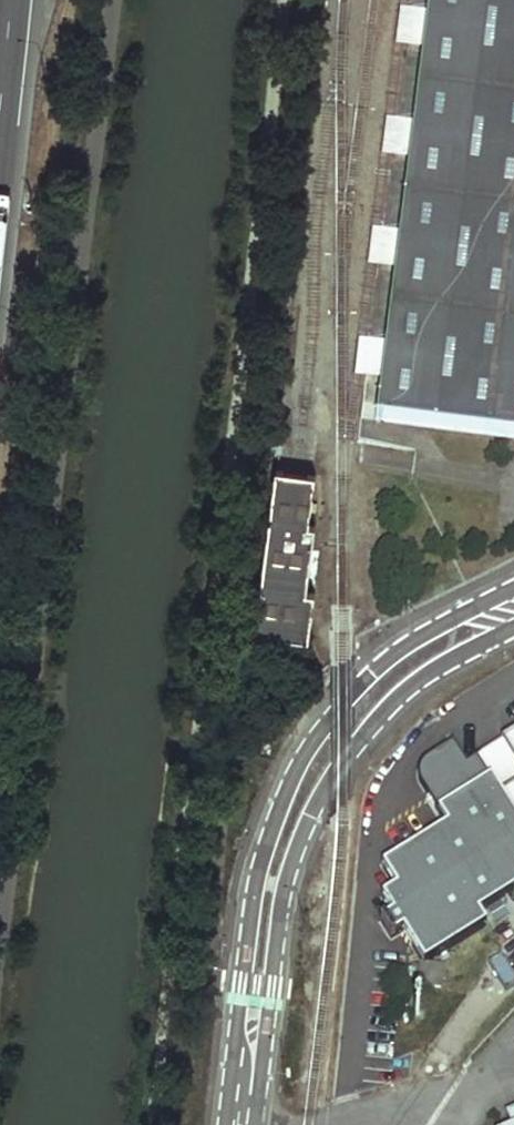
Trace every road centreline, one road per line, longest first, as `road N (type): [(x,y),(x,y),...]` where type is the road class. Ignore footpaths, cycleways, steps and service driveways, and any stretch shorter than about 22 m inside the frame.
road 1 (residential): [(513,589),(392,656),(346,701),(289,785),(265,845),(236,1033),(247,1112)]
road 2 (residential): [(247,1112),(282,899),(316,802),(401,692),(513,626)]

